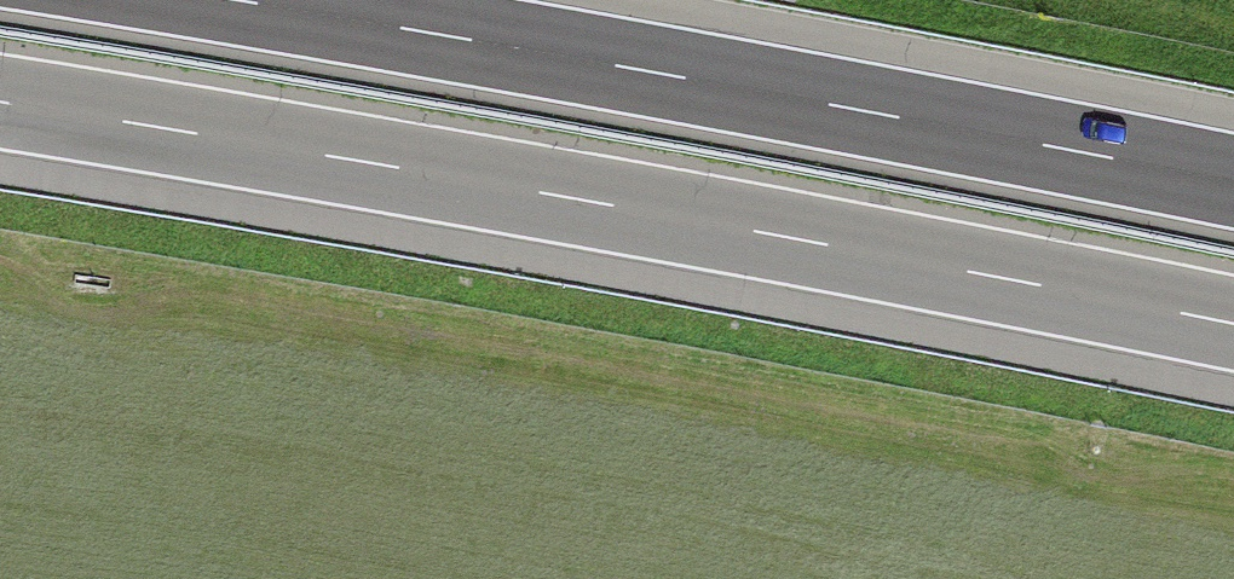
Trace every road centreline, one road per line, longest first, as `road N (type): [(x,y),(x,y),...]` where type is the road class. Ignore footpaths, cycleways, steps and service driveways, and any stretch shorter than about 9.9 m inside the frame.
road 1 (motorway): [(0,104),(885,256),(1233,327)]
road 2 (motorway): [(1233,182),(245,0)]

